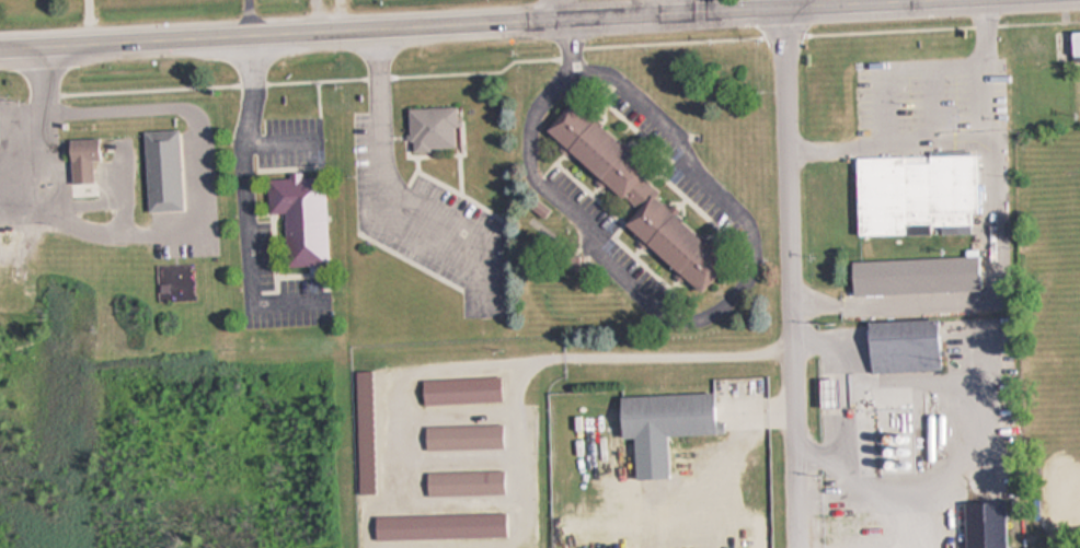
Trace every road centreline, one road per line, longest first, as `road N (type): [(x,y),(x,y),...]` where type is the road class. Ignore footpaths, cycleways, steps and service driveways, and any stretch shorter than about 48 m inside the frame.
road 1 (secondary): [(0,45),(554,18)]
road 2 (residential): [(795,547),(783,4)]
road 3 (secondary): [(554,18),(865,0)]

